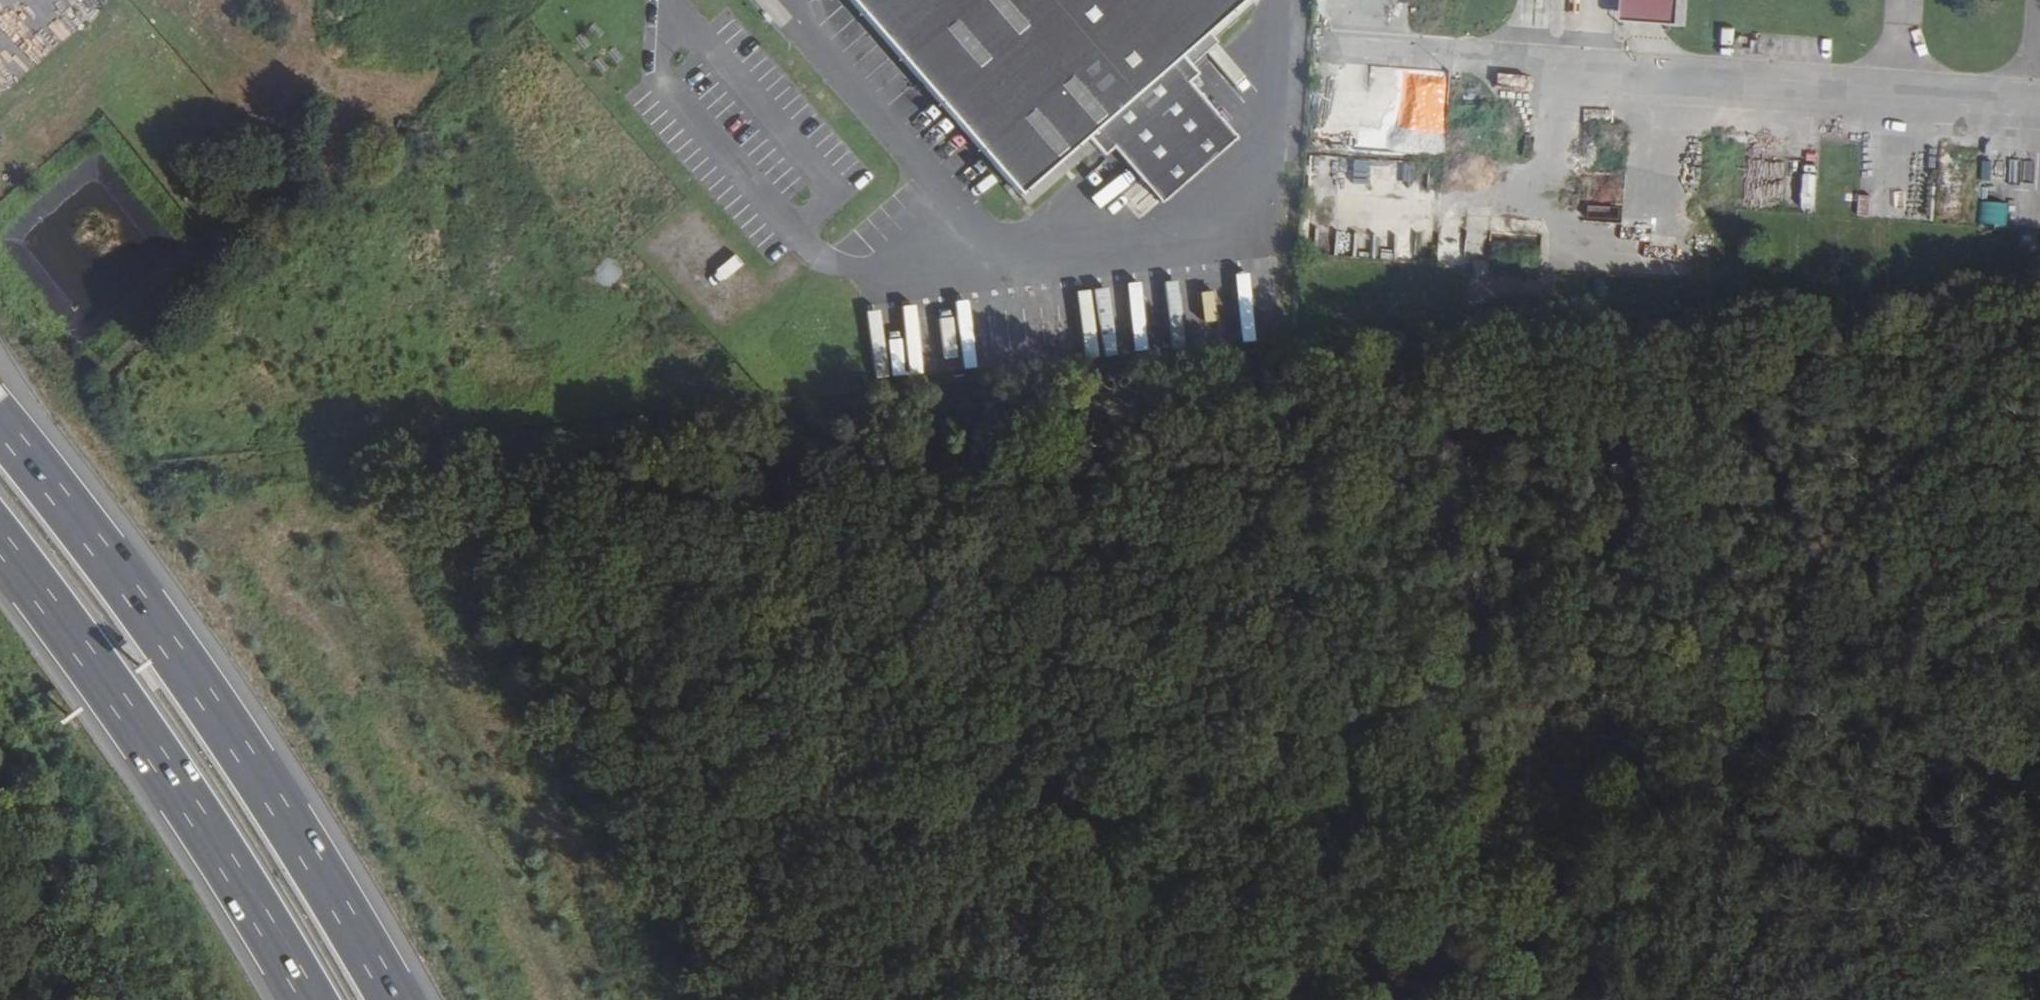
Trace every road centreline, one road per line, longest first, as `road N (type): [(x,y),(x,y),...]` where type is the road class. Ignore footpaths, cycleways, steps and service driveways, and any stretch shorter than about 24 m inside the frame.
road 1 (trunk): [(386,999),(187,681),(0,430)]
road 2 (trunk): [(0,532),(228,853),(317,999)]

